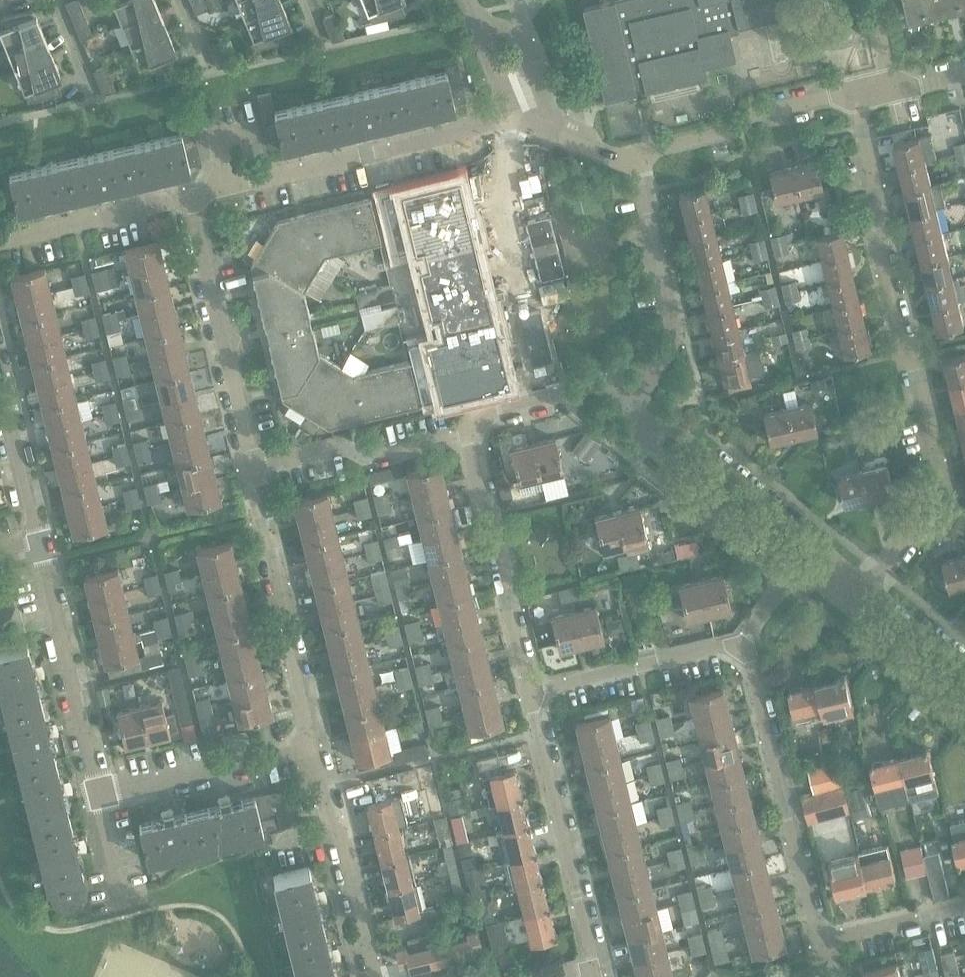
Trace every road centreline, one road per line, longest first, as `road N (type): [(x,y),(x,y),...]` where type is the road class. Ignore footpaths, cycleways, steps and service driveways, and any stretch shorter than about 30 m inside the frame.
road 1 (residential): [(869,588),(926,514),(941,466),(922,383),(894,321),(853,94)]
road 2 (residential): [(189,201),(228,185),(507,122)]
road 3 (residential): [(823,946),(744,641)]
road 4 (residential): [(317,749),(253,469)]
road 5 (residential): [(589,968),(531,693)]
road 6 (residential): [(253,469),(189,201)]
road 7 (residential): [(101,795),(41,537)]
road 8 (residential): [(531,693),(469,437)]
road 9 (residential): [(632,377),(658,370),(678,339),(637,153)]
road 10 (residential): [(375,976),(317,749)]
road 11 (residential): [(640,413),(657,454),(803,572)]
road 12 (residential): [(821,549),(674,430),(640,413)]
road 13 (residential): [(637,153),(853,94)]
road 14 (residential): [(253,469),(341,449),(379,457),(469,437)]
road 15 (residential): [(101,795),(317,749)]
road 16 (residential): [(531,693),(744,641)]
road 17 (residential): [(0,244),(189,201)]
road 18 (residential): [(41,537),(0,359)]
road 19 (residential): [(469,437),(490,412),(632,377)]
road 20 (residential): [(852,611),(964,703)]
road 21 (residential): [(823,946),(964,915)]
road 22 (residential): [(553,125),(550,99),(520,37),(482,31)]
road 23 (residential): [(964,666),(869,588)]

